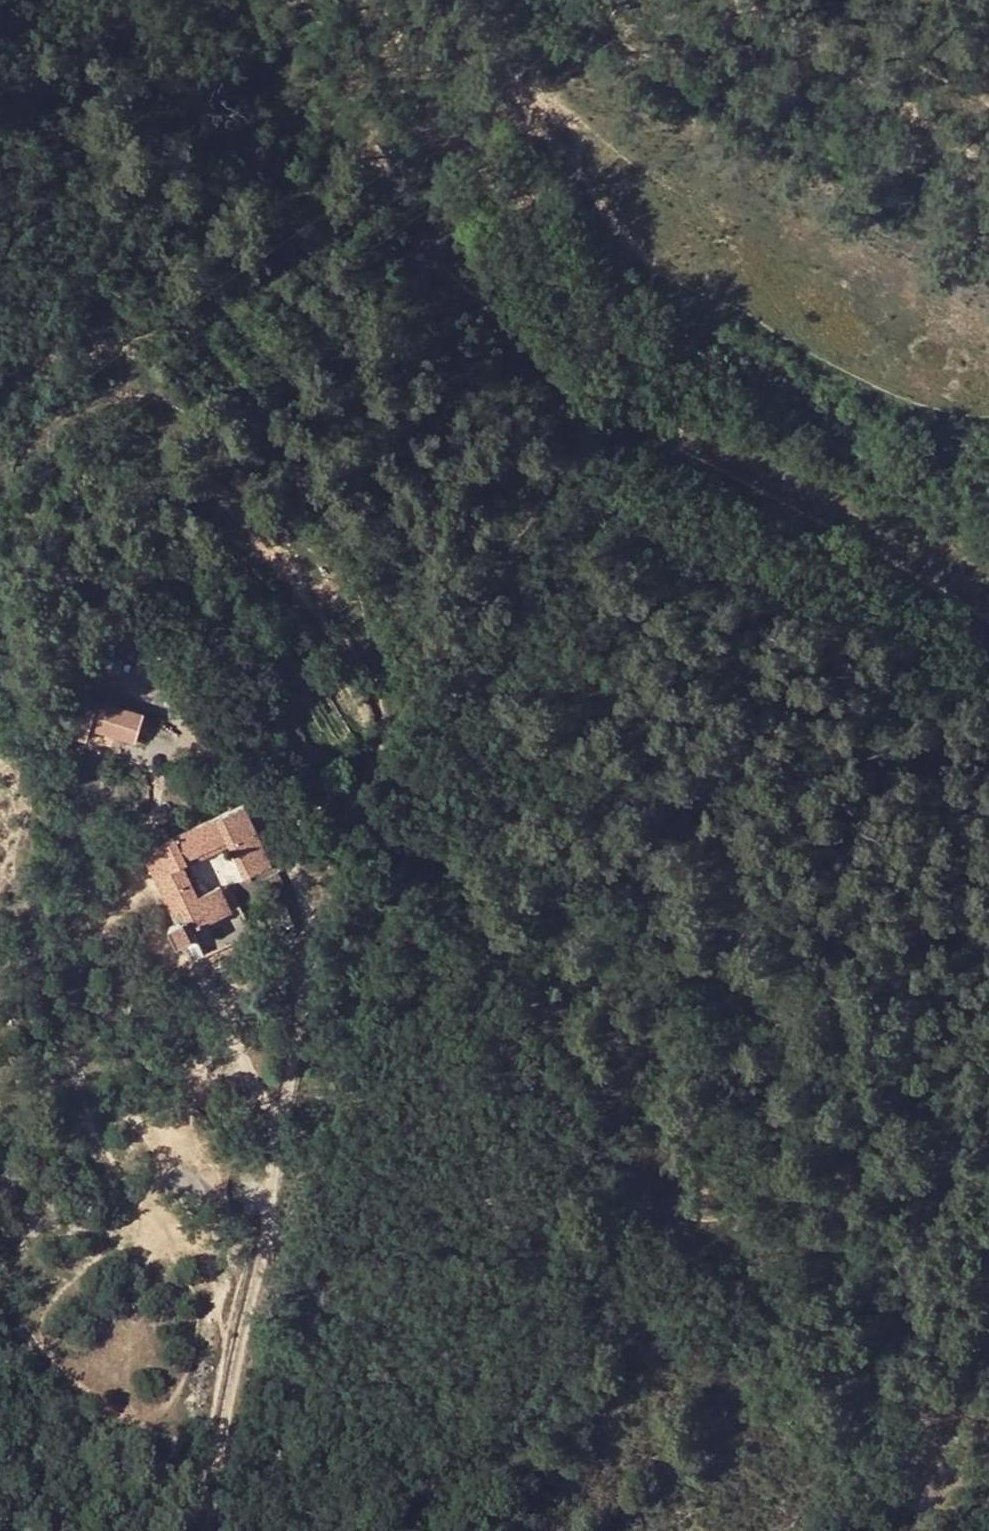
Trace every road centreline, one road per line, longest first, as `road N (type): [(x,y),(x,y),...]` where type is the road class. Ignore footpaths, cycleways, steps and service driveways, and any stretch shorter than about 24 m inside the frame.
road 1 (track): [(988,165),(878,85),(725,0)]
road 2 (track): [(268,1234),(207,1530)]

